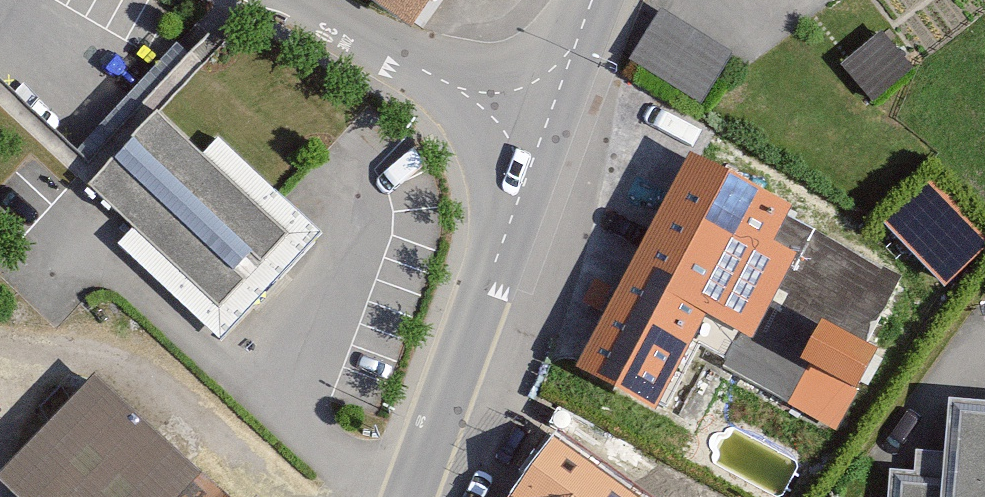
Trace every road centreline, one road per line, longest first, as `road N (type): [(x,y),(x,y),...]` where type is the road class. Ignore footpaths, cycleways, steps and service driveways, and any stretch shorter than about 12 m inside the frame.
road 1 (tertiary): [(540,124),(403,496)]
road 2 (unclassified): [(285,0),(425,78),(540,124)]
road 3 (tertiary): [(540,124),(599,0)]

